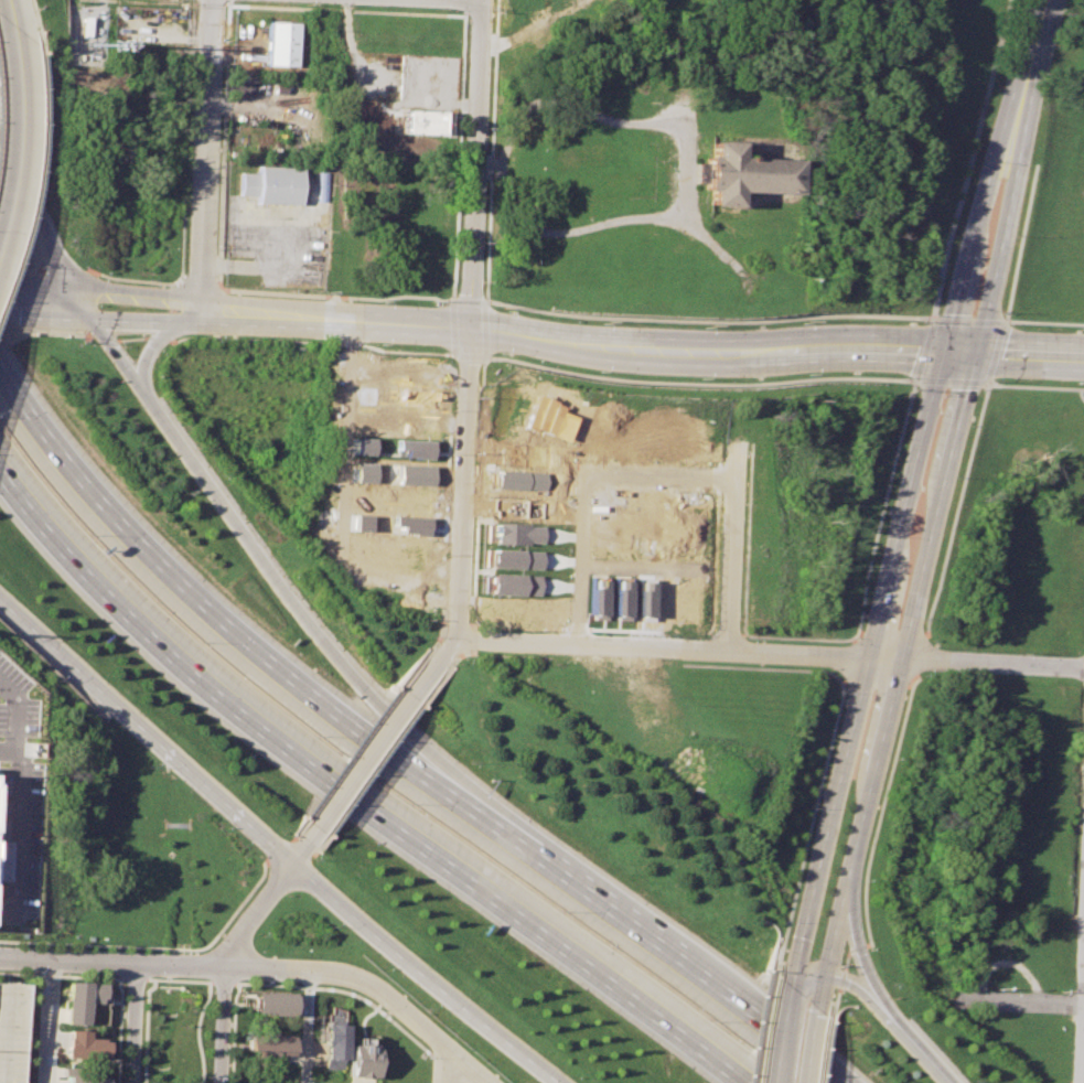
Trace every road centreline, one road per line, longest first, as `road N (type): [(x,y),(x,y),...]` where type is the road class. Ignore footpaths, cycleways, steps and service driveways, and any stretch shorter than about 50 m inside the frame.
road 1 (motorway): [(0,462),(128,610),(228,698),(754,1082)]
road 2 (secondary): [(0,589),(361,925),(563,1082)]
road 3 (secondary): [(946,346),(795,986)]
road 4 (secondary): [(827,976),(977,345)]
road 5 (motorway): [(447,785),(311,693),(186,585),(85,465),(0,343)]
road 6 (residential): [(457,642),(1083,670)]
road 7 (motorway): [(850,1082),(632,909),(447,785)]
road 8 (motorway): [(447,785),(144,390)]
road 9 (secondary): [(946,346),(708,356),(470,328)]
road 10 (residential): [(0,961),(351,978),(386,994),(447,1049)]
road 11 (residential): [(470,328),(457,642),(448,653)]
road 12 (residential): [(481,1),(470,328)]
road 13 (residential): [(212,0),(205,301)]
road 14 (secondary): [(470,328),(205,301)]
road 15 (secondary): [(204,323),(470,328)]
road 16 (residential): [(448,653),(307,840)]
road 17 (secondary): [(1013,140),(990,156),(946,346)]
road 18 (secondary): [(15,28),(21,126),(0,249)]
road 19 (residential): [(731,655),(736,443)]
road 20 (secondary): [(977,345),(1020,160),(1013,140)]
road 21 (motorway): [(76,290),(0,127)]
road 22 (motorway): [(904,1030),(861,948),(855,861)]
road 23 (residential): [(307,840),(223,969)]
road 24 (secondary): [(1047,0),(1013,140)]
road 25 (secondary): [(205,301),(76,290)]
road 26 (residential): [(956,1000),(1083,1008)]

